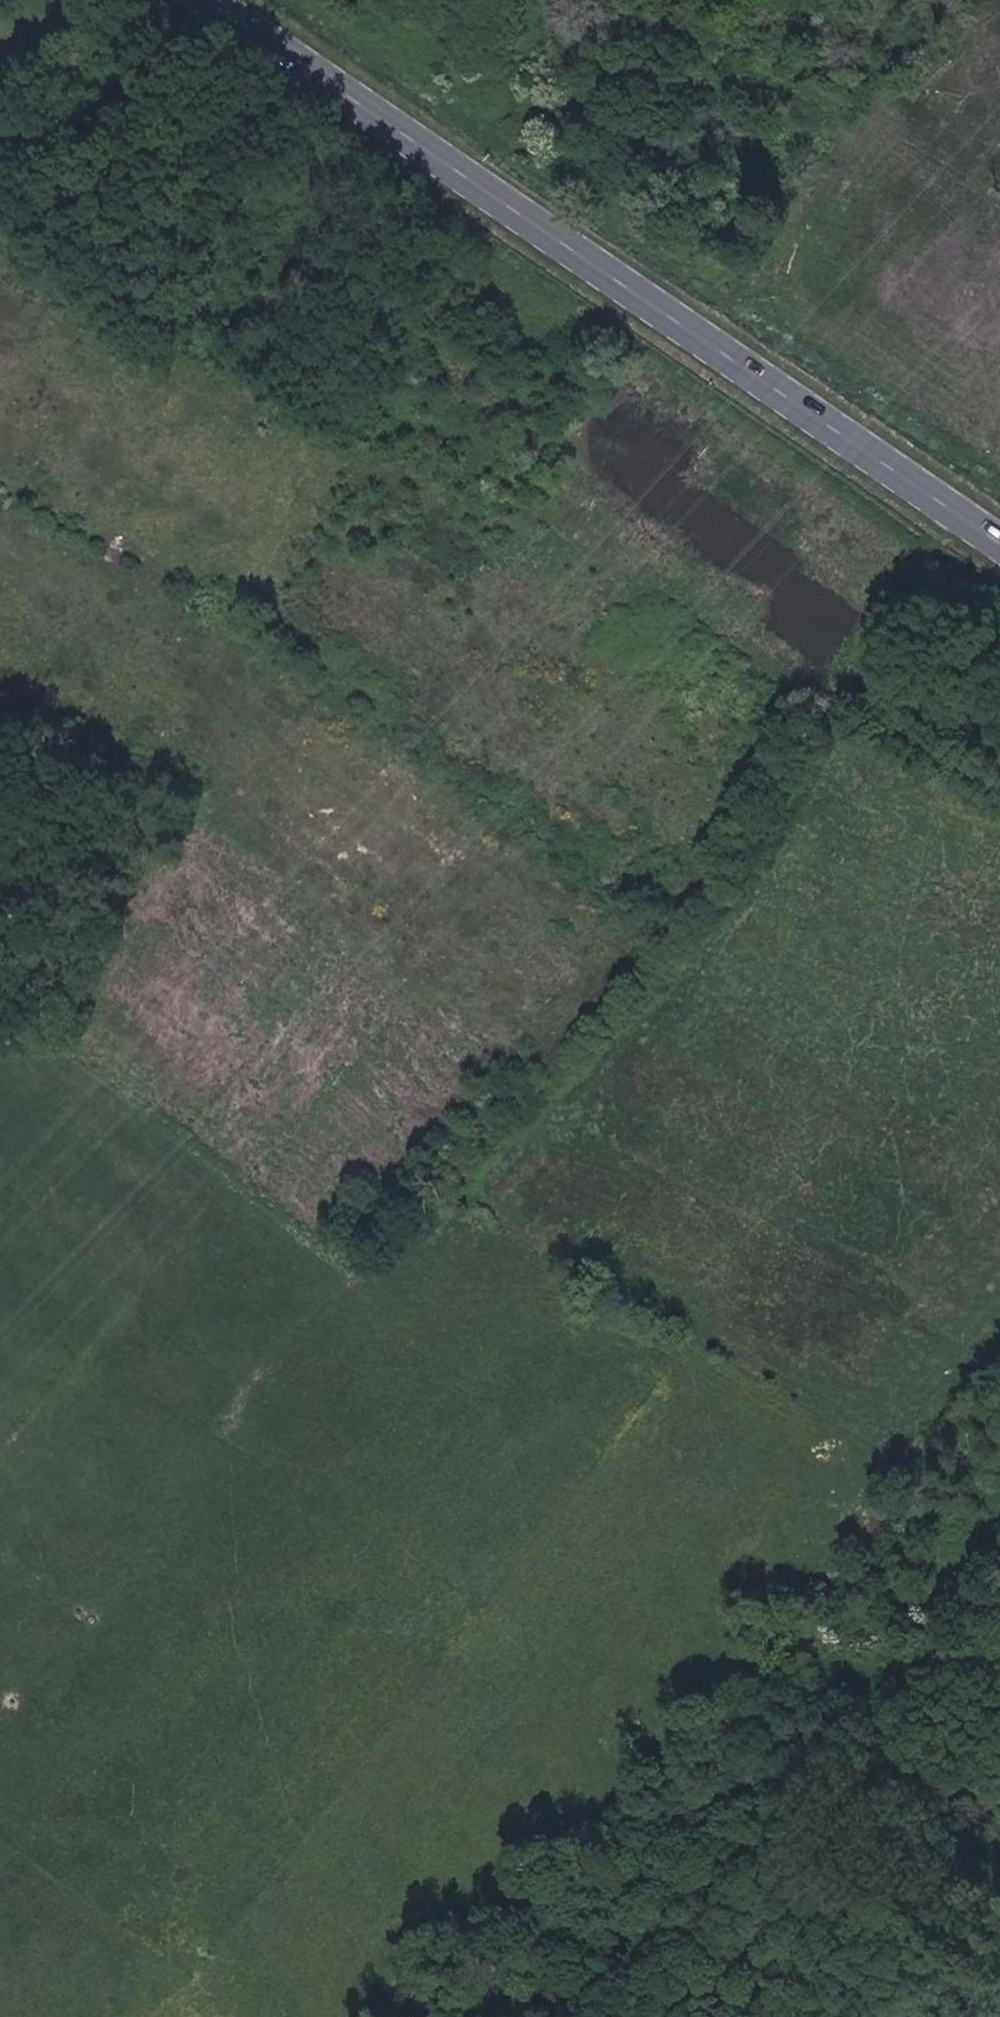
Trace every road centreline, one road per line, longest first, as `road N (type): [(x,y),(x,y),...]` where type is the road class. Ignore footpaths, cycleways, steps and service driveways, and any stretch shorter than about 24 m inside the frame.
road 1 (primary): [(999,536),(217,0)]

